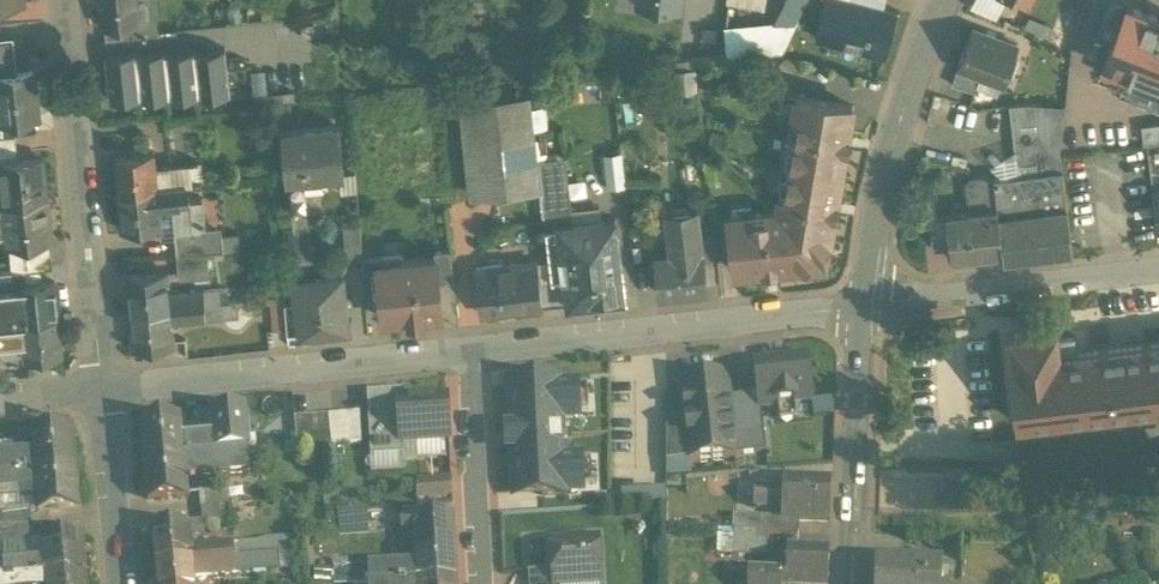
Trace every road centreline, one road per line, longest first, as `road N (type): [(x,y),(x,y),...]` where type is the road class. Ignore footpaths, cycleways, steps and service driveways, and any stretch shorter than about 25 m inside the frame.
road 1 (residential): [(861,307),(471,354)]
road 2 (residential): [(105,389),(68,0)]
road 3 (residential): [(471,354),(105,389)]
road 4 (residential): [(861,307),(894,141),(943,0)]
road 5 (residential): [(1158,271),(861,307)]
road 6 (residential): [(861,307),(846,583)]
road 7 (residential): [(481,583),(471,354)]
road 8 (residential): [(124,583),(105,389)]

